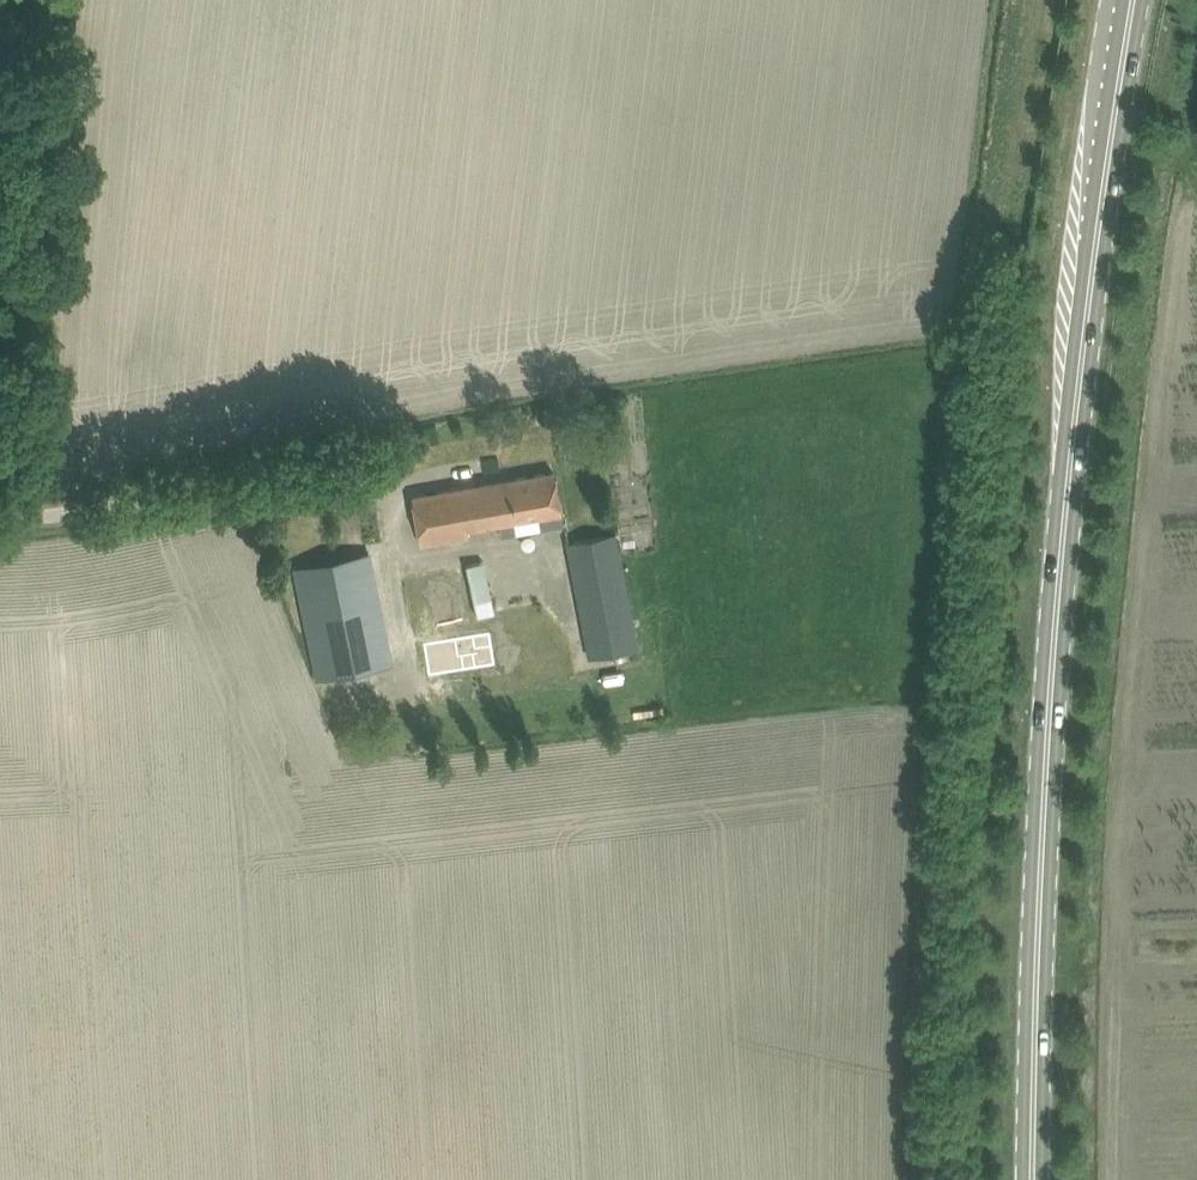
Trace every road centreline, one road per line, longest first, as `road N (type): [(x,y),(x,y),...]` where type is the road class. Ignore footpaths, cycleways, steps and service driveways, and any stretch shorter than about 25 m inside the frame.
road 1 (primary): [(1034,1179),(1060,542),(1131,0)]
road 2 (unclassified): [(0,517),(69,515),(281,470),(393,463)]

